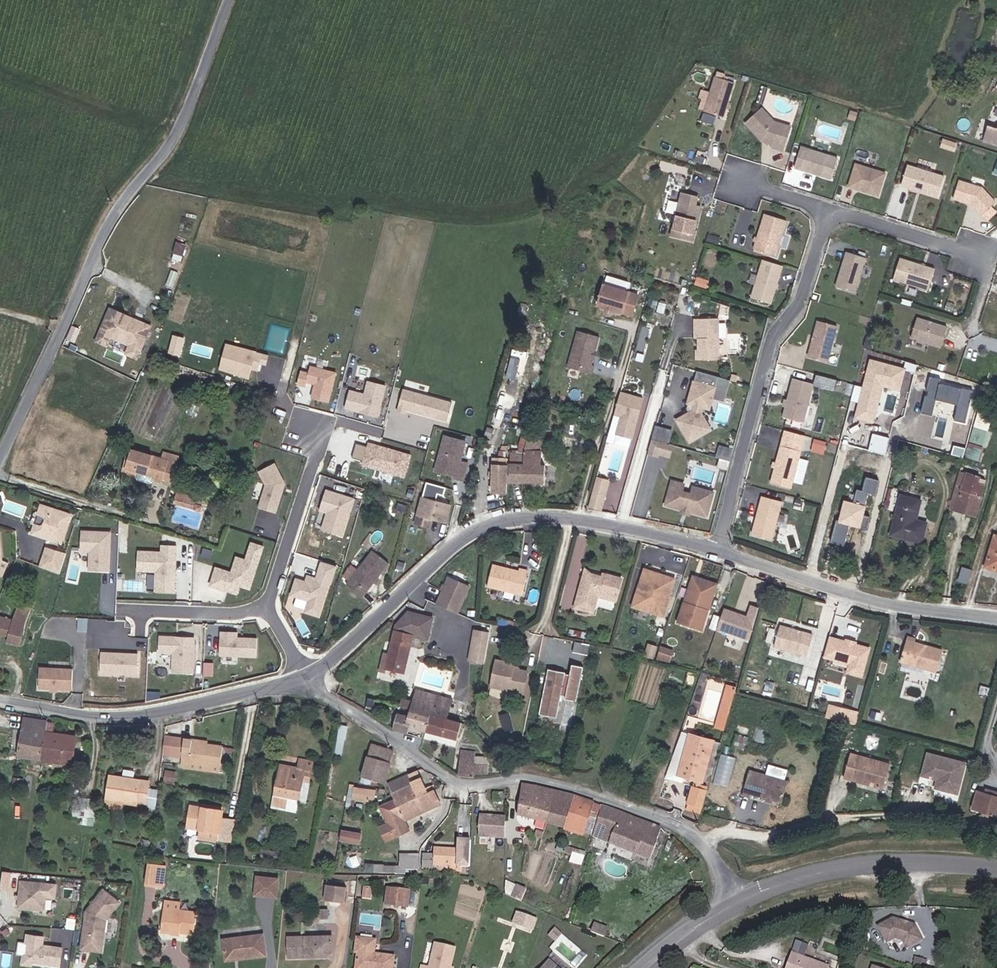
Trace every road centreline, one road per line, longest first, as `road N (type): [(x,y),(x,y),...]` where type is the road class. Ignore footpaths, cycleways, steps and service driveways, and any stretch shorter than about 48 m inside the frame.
road 1 (unclassified): [(0,466),(117,206),(170,146),(228,0)]
road 2 (residential): [(741,900),(711,843),(668,812),(543,773),(468,788),(307,676)]
road 3 (unclassified): [(307,676),(444,555),(492,524),(560,516),(655,531),(719,552)]
road 4 (residential): [(719,552),(772,335),(802,297),(828,213)]
road 5 (unclassified): [(0,700),(115,718),(194,709),(307,676)]
road 6 (unclassified): [(719,552),(870,597),(996,618)]
road 7 (tertiary): [(741,900),(859,866),(996,871)]
road 8 (residential): [(266,606),(325,423)]
road 9 (residential): [(828,213),(996,260)]
road 10 (residential): [(144,613),(238,614),(266,606)]

